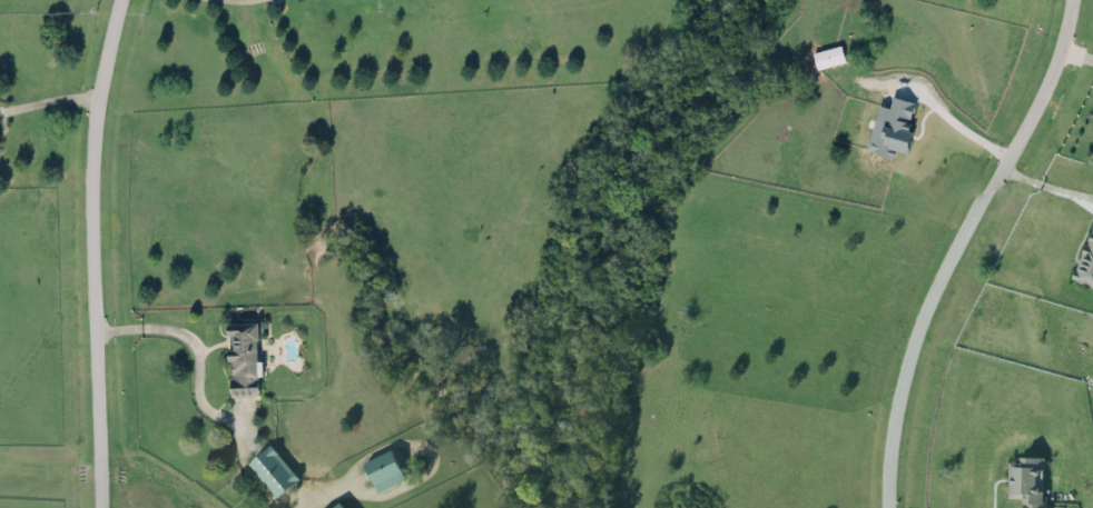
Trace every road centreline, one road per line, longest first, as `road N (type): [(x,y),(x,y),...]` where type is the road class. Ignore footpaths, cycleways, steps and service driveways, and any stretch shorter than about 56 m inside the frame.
road 1 (residential): [(885,507),(886,454),(916,341),(947,266),(1048,82),(1071,0)]
road 2 (residential): [(113,0),(86,177),(96,507)]

